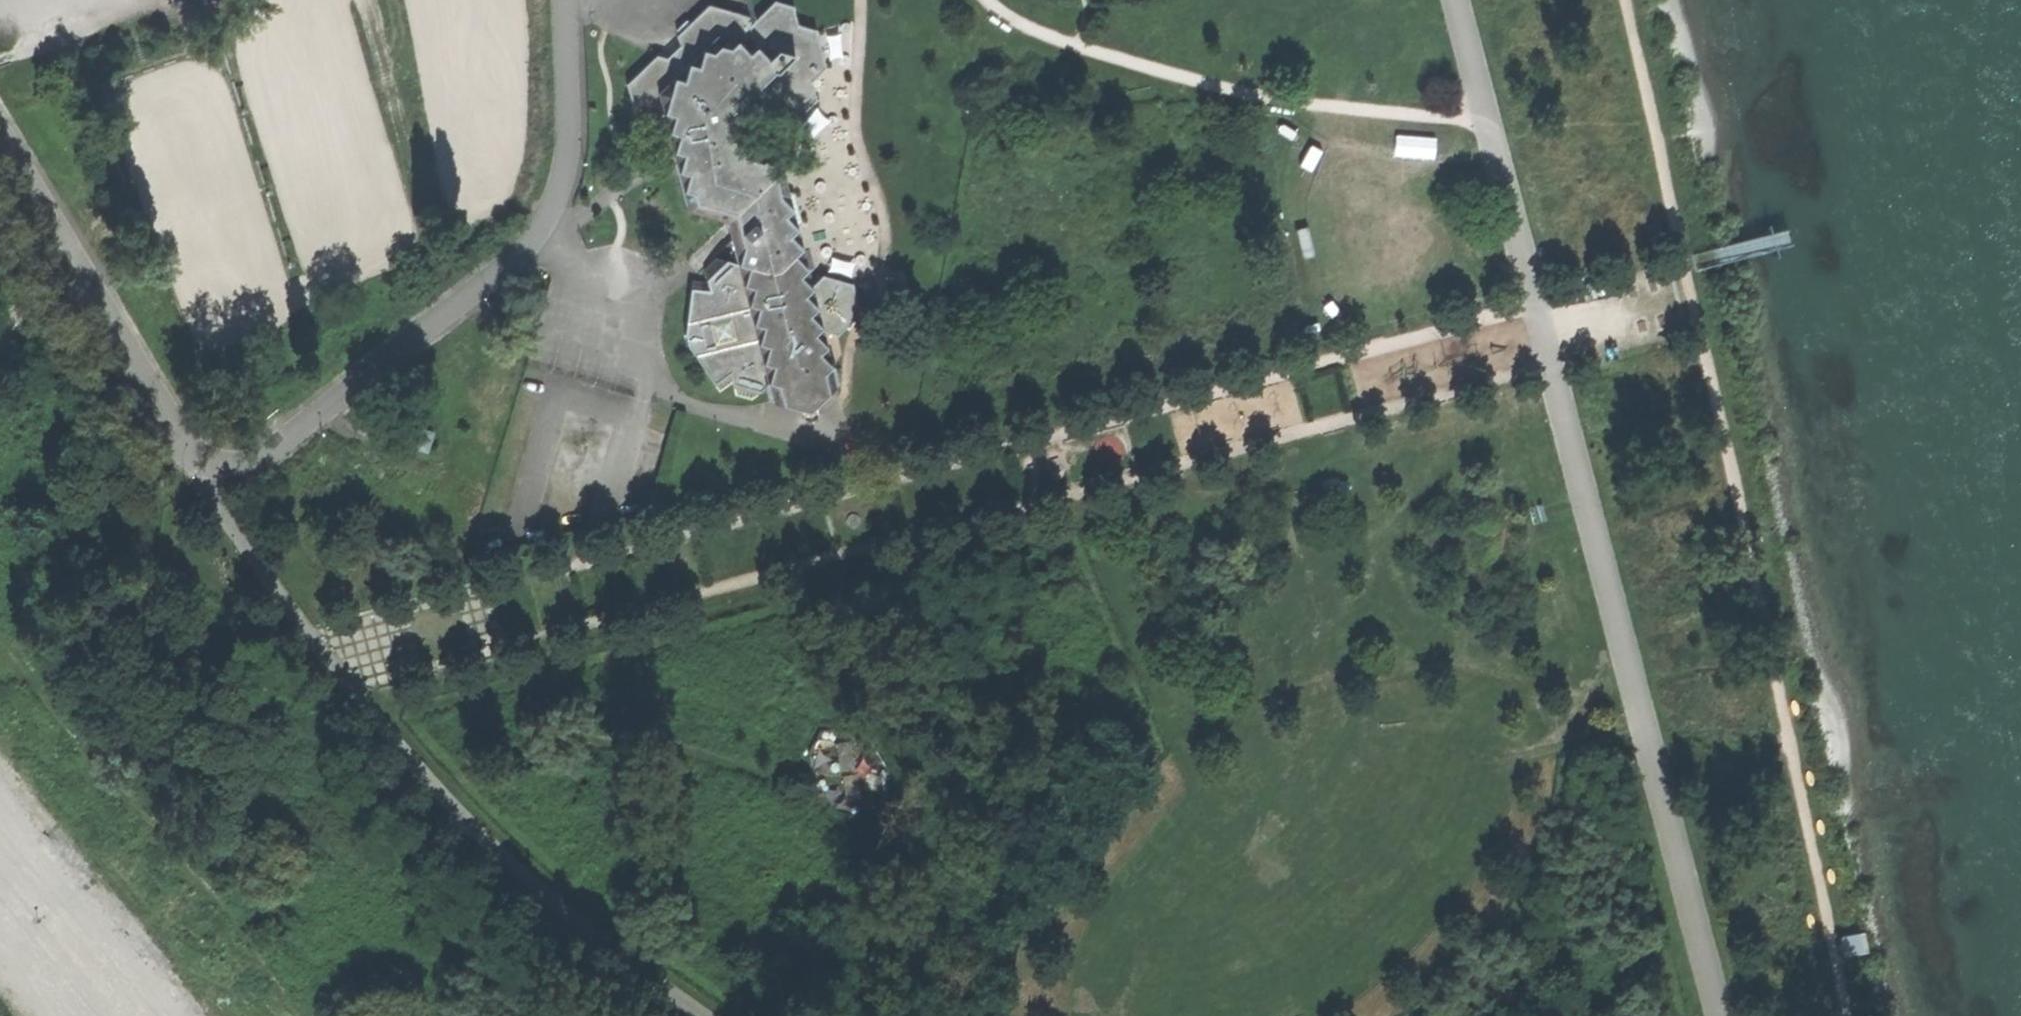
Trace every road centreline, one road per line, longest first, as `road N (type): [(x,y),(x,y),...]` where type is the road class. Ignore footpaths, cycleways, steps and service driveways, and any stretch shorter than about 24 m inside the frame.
road 1 (unclassified): [(192,454),(235,467),(266,454),(534,239),(569,161),(565,0)]
road 2 (track): [(0,638),(234,911),(306,1015)]
road 3 (unclassified): [(192,454),(0,143)]

